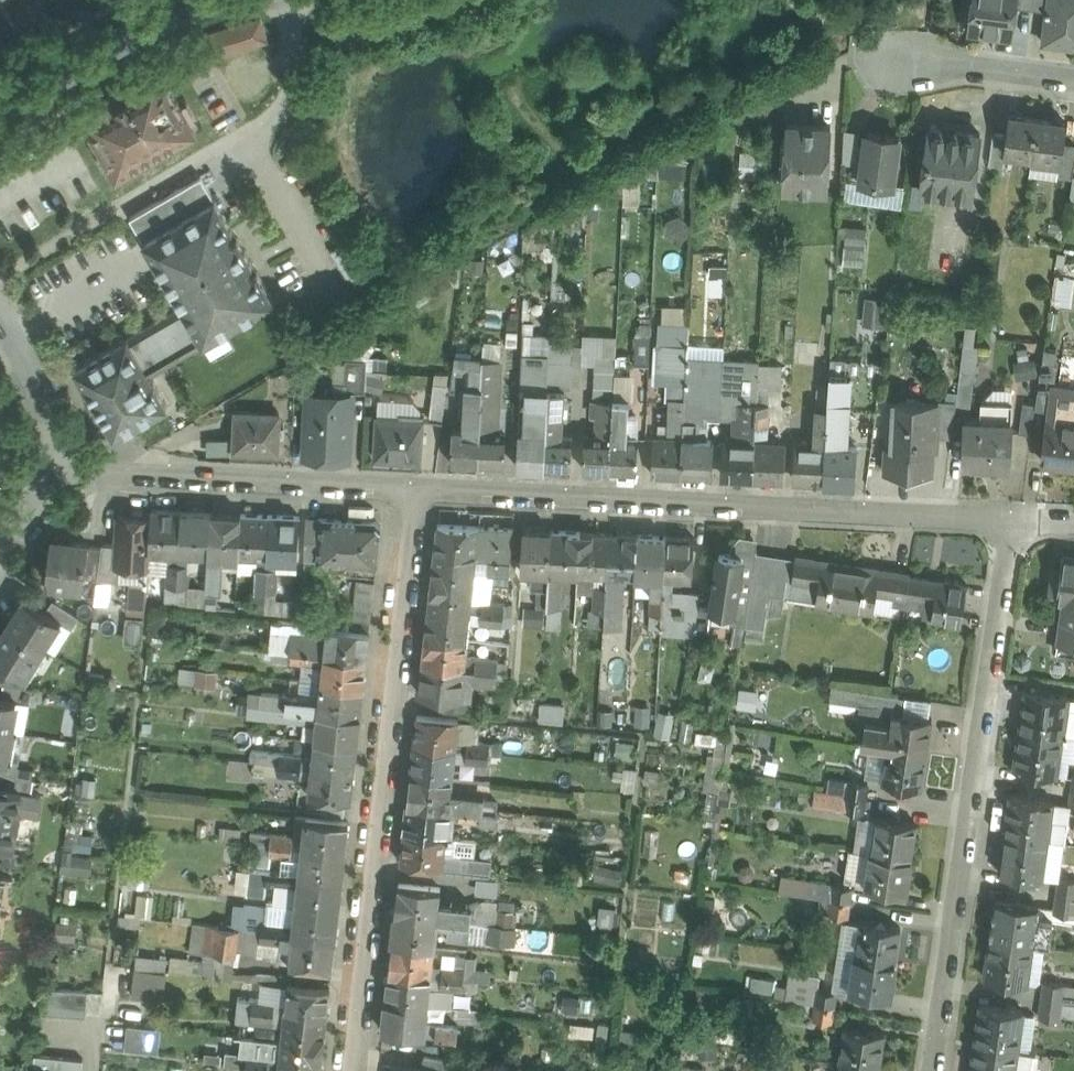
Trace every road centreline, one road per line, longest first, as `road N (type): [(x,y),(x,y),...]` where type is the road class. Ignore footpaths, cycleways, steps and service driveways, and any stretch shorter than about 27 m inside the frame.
road 1 (residential): [(1012,521),(418,489)]
road 2 (residential): [(356,1070),(411,618),(418,489)]
road 3 (residential): [(1012,521),(938,1070)]
road 4 (residential): [(0,283),(278,117),(295,75),(281,0)]
road 5 (residential): [(418,489),(107,473),(63,478)]
road 6 (residential): [(217,0),(165,20),(0,116)]
road 7 (residential): [(1073,84),(957,68),(871,68)]
road 8 (residential): [(63,478),(45,387),(0,310)]

